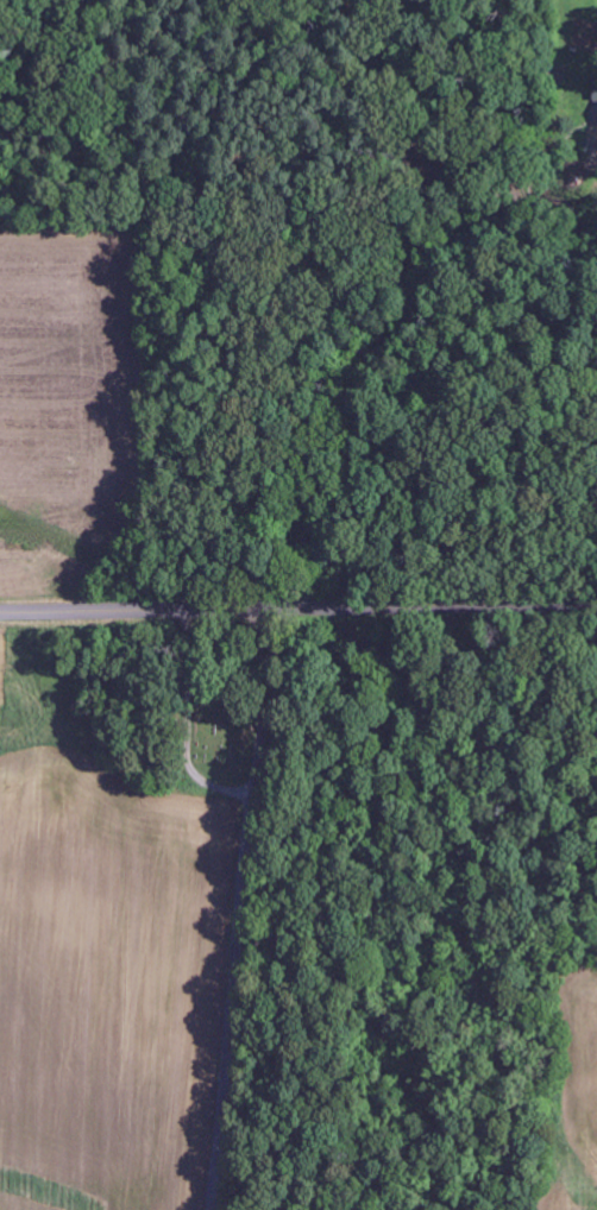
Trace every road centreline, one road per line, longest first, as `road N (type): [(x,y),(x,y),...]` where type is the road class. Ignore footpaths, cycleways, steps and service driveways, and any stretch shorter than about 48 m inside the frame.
road 1 (residential): [(209,1209),(254,775),(282,607)]
road 2 (tertiary): [(0,614),(596,605)]
road 3 (residential): [(596,509),(433,546)]

